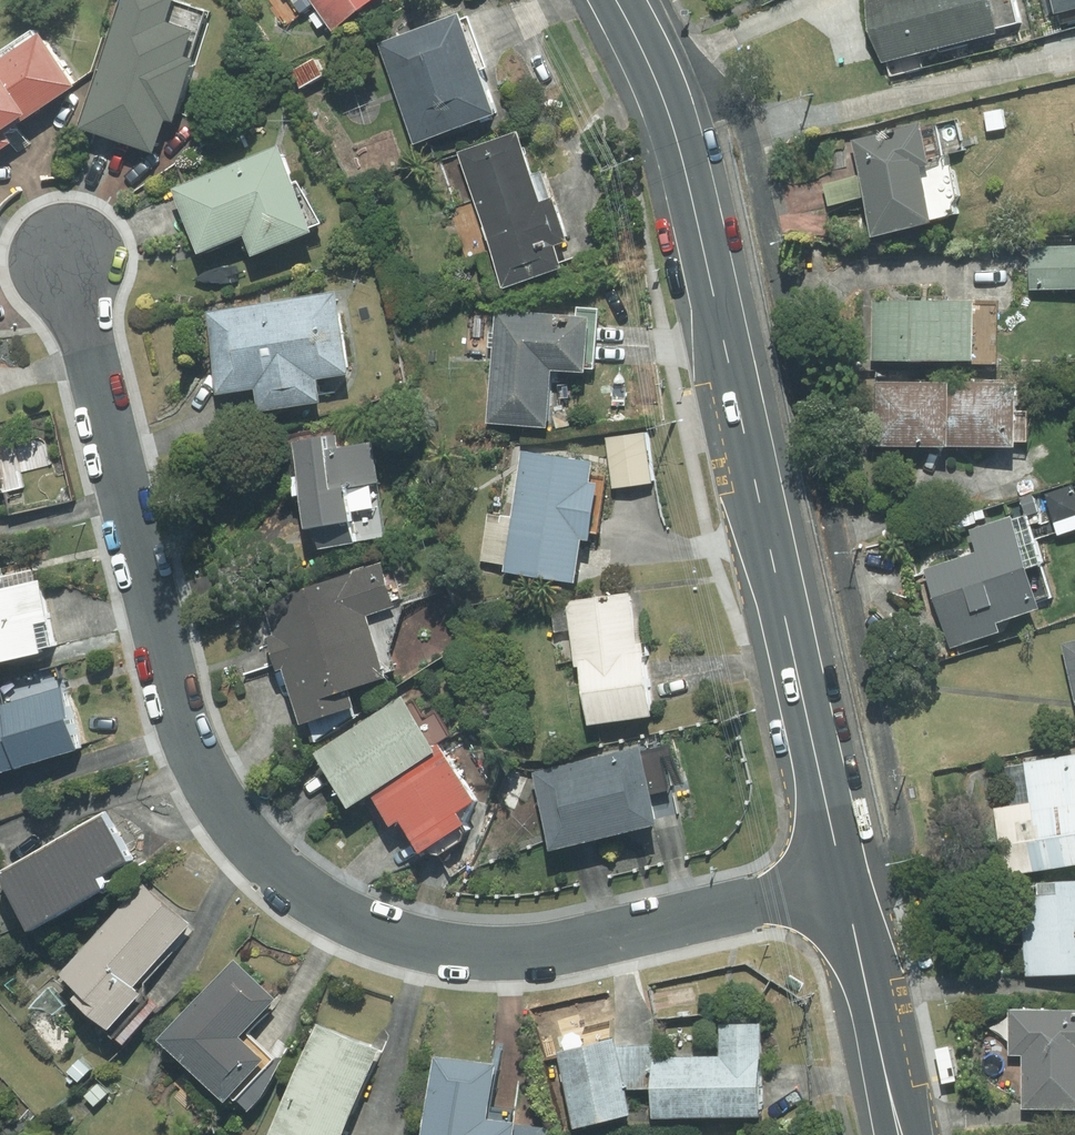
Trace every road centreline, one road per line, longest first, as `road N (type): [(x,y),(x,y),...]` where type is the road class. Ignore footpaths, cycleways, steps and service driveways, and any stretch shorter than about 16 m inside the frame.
road 1 (residential): [(68,257),(185,722),(229,815),(290,878),(337,913),(393,935),(521,952),(845,882)]
road 2 (secondary): [(845,882),(691,188),(664,96),(616,0)]
road 3 (secondary): [(900,1134),(845,882)]

